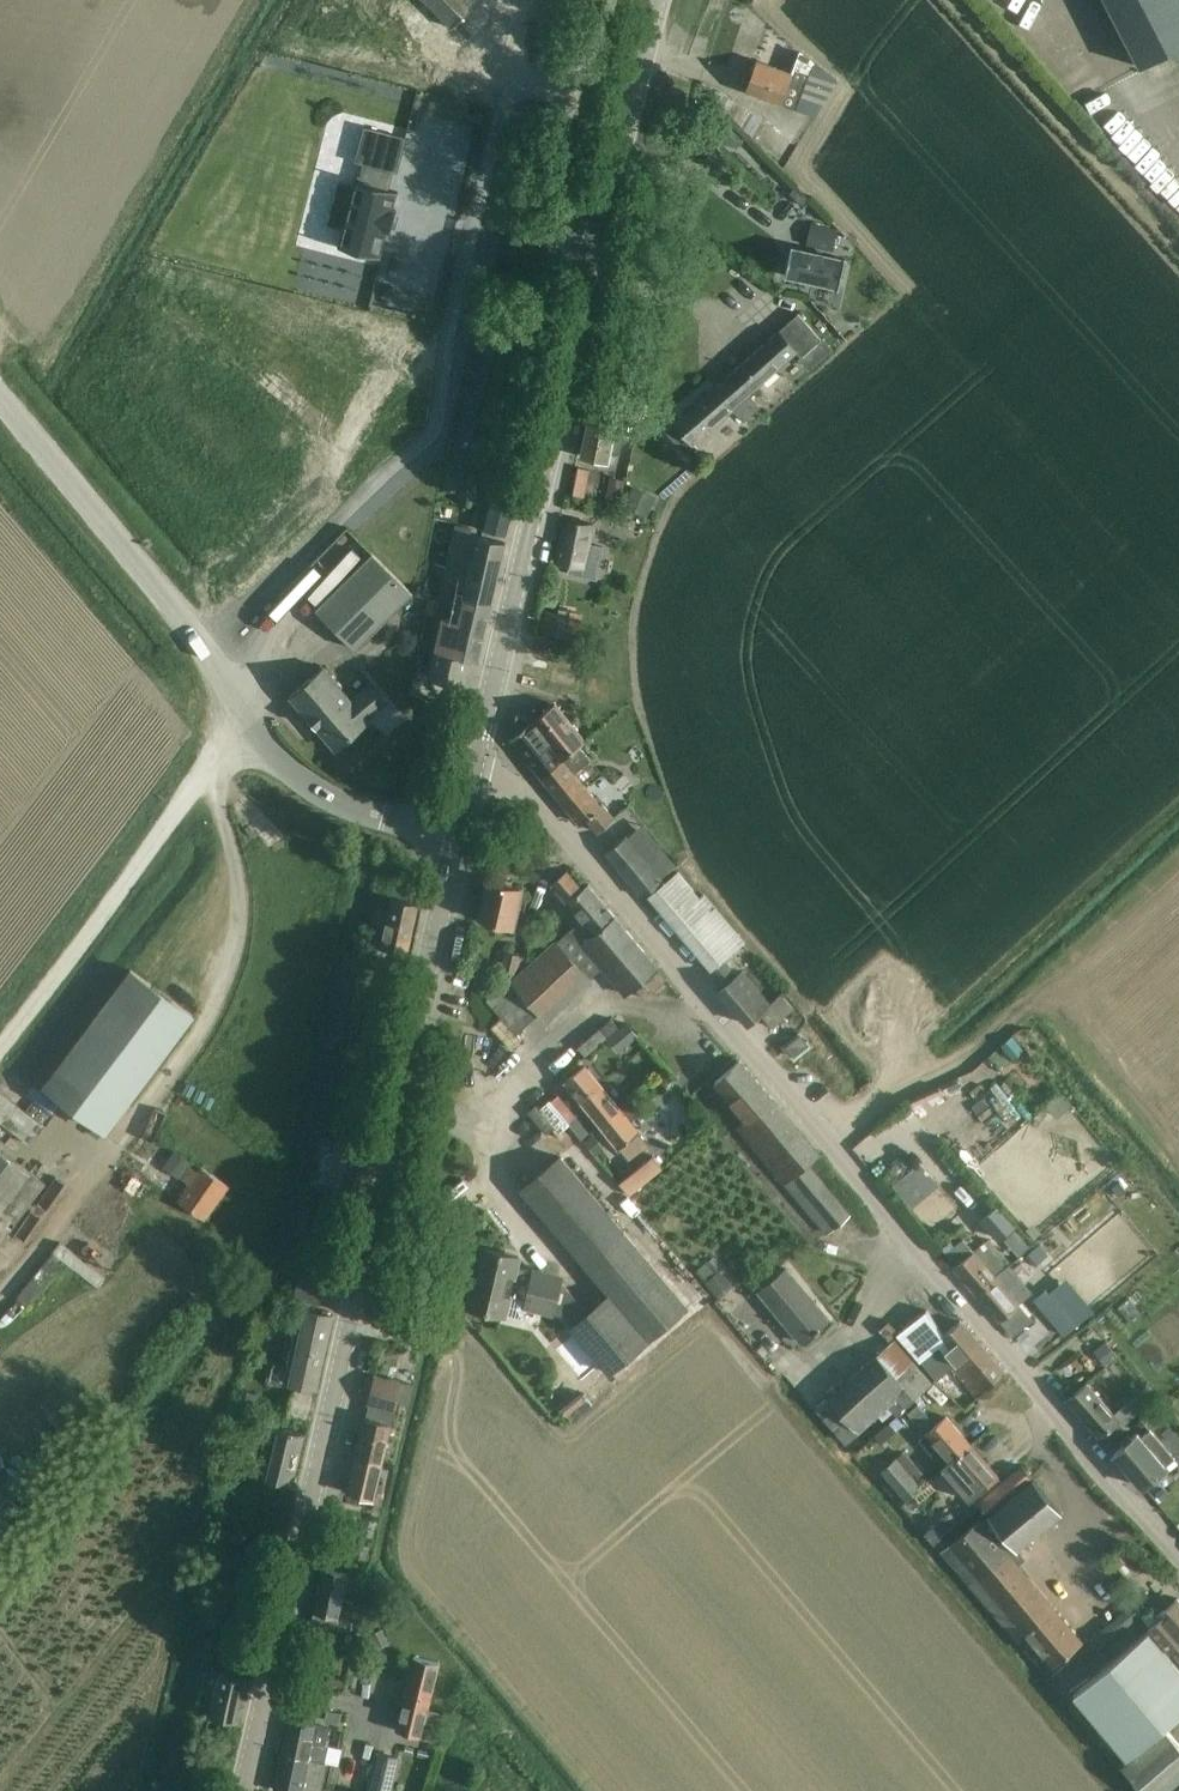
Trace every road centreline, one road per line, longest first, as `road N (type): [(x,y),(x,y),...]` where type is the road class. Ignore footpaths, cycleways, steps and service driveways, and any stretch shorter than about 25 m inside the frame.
road 1 (tertiary): [(1178,1554),(568,836),(514,793),(473,779)]
road 2 (secondary): [(244,1790),(458,839)]
road 3 (unclassified): [(458,839),(338,805),(295,777),(262,743),(207,650),(0,401)]
road 4 (secondary): [(473,779),(588,279)]
road 5 (residential): [(588,279),(568,257),(570,91),(613,0)]
road 6 (secondary): [(588,279),(654,0)]

